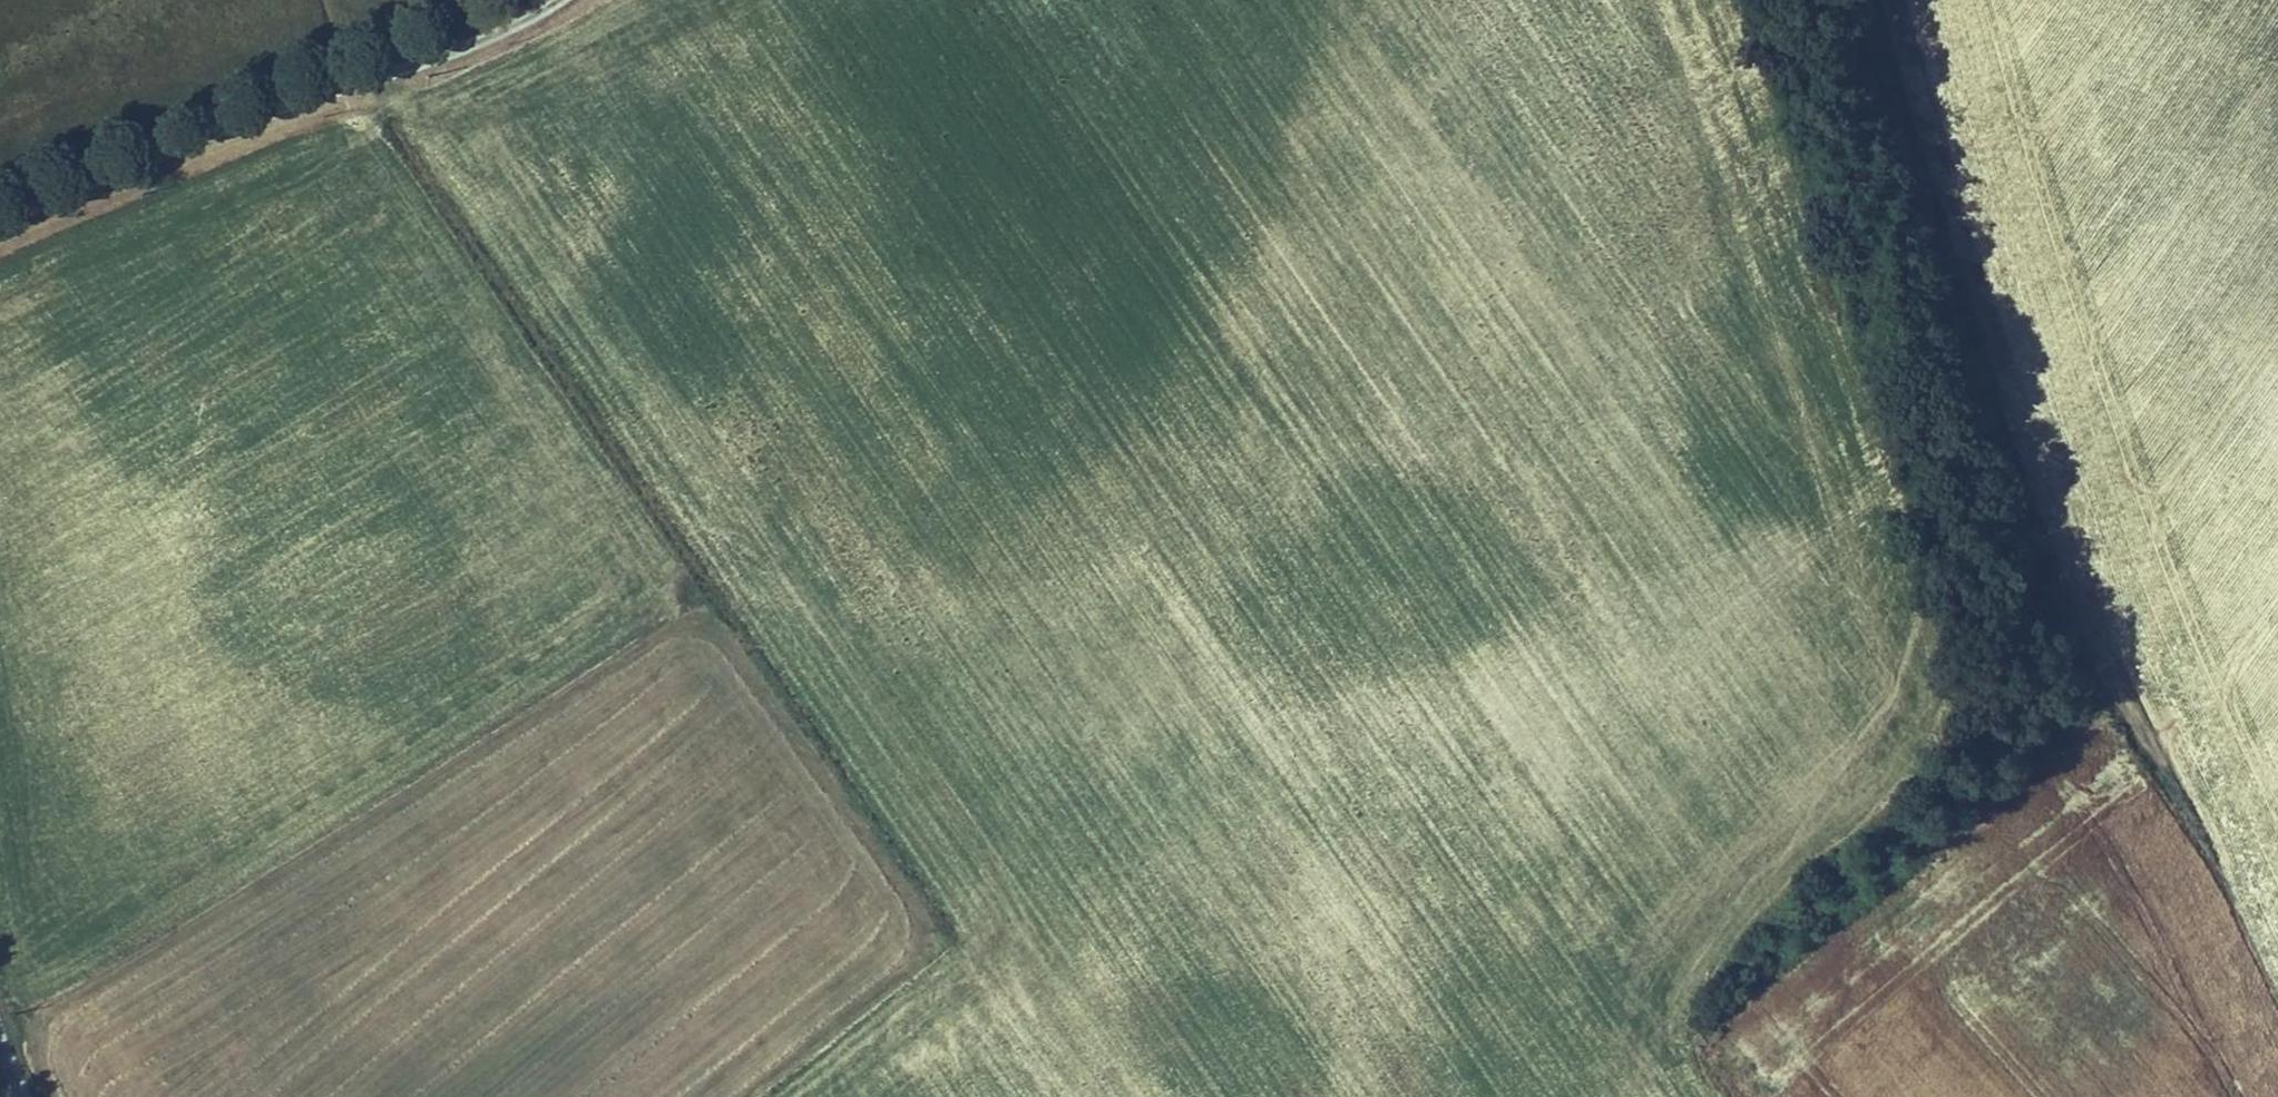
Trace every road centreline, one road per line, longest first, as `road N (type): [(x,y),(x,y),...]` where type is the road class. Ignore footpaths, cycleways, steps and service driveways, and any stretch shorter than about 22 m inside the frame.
road 1 (unclassified): [(560,0),(485,41),(0,226)]

